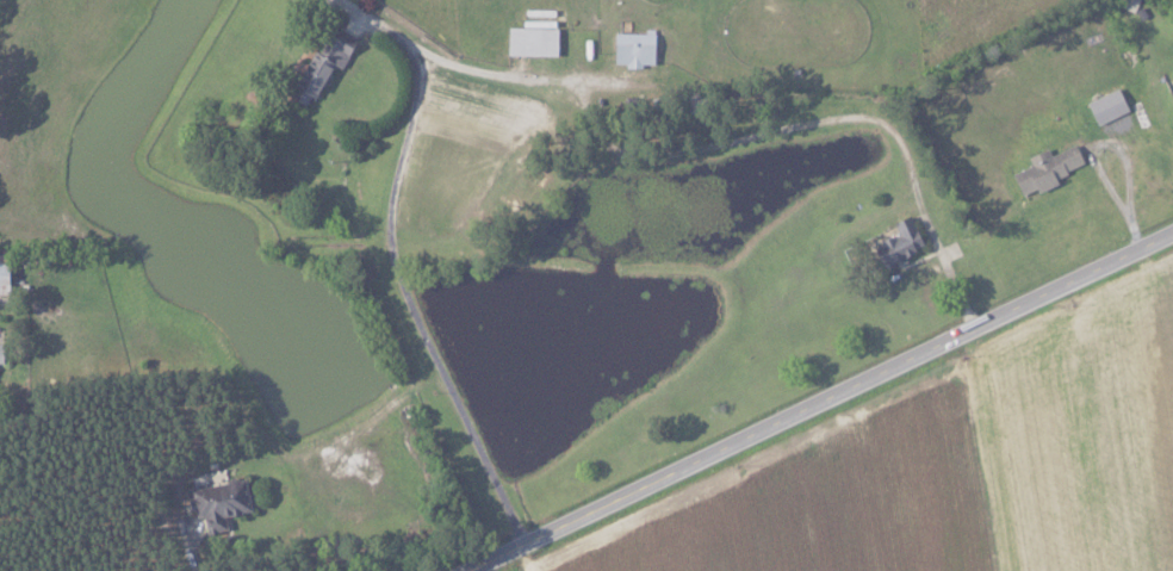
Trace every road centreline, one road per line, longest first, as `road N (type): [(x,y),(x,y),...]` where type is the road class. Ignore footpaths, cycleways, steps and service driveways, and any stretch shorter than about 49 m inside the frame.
road 1 (tertiary): [(461,570),(1172,236)]

